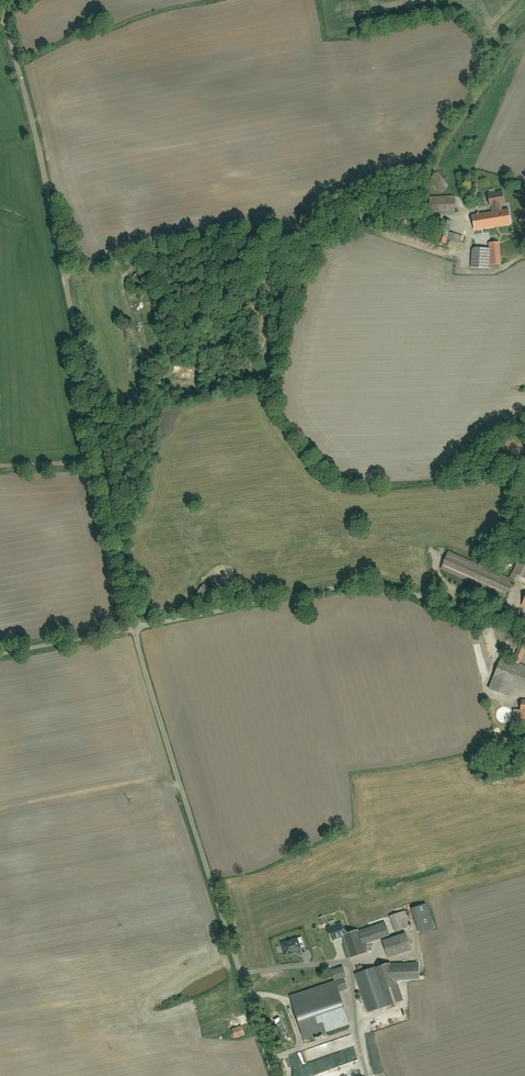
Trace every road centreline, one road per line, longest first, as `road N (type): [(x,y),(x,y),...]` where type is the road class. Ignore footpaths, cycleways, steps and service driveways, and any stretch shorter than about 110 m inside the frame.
road 1 (residential): [(134,628),(39,149),(0,2)]
road 2 (residential): [(275,1075),(134,628)]
road 3 (unclassified): [(134,628),(379,584),(524,638)]
road 4 (unclassified): [(0,655),(134,628)]

